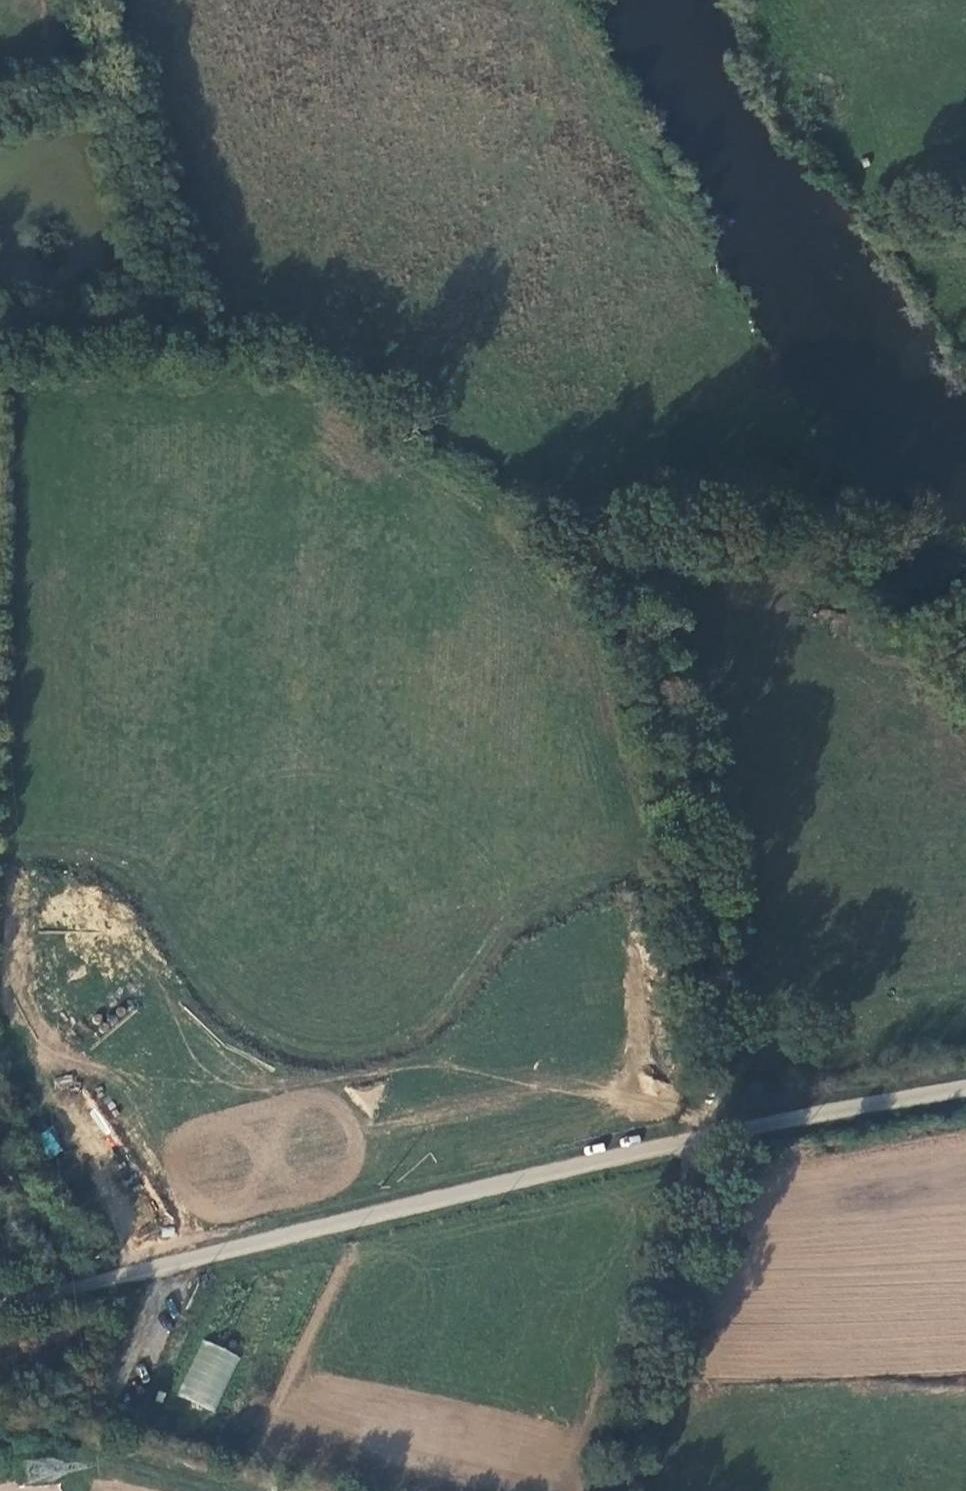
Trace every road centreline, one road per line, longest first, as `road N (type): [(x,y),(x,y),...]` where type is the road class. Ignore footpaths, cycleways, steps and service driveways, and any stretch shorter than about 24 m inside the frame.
road 1 (unclassified): [(965,1097),(676,1144),(0,1311)]
road 2 (track): [(630,1490),(736,1135)]

